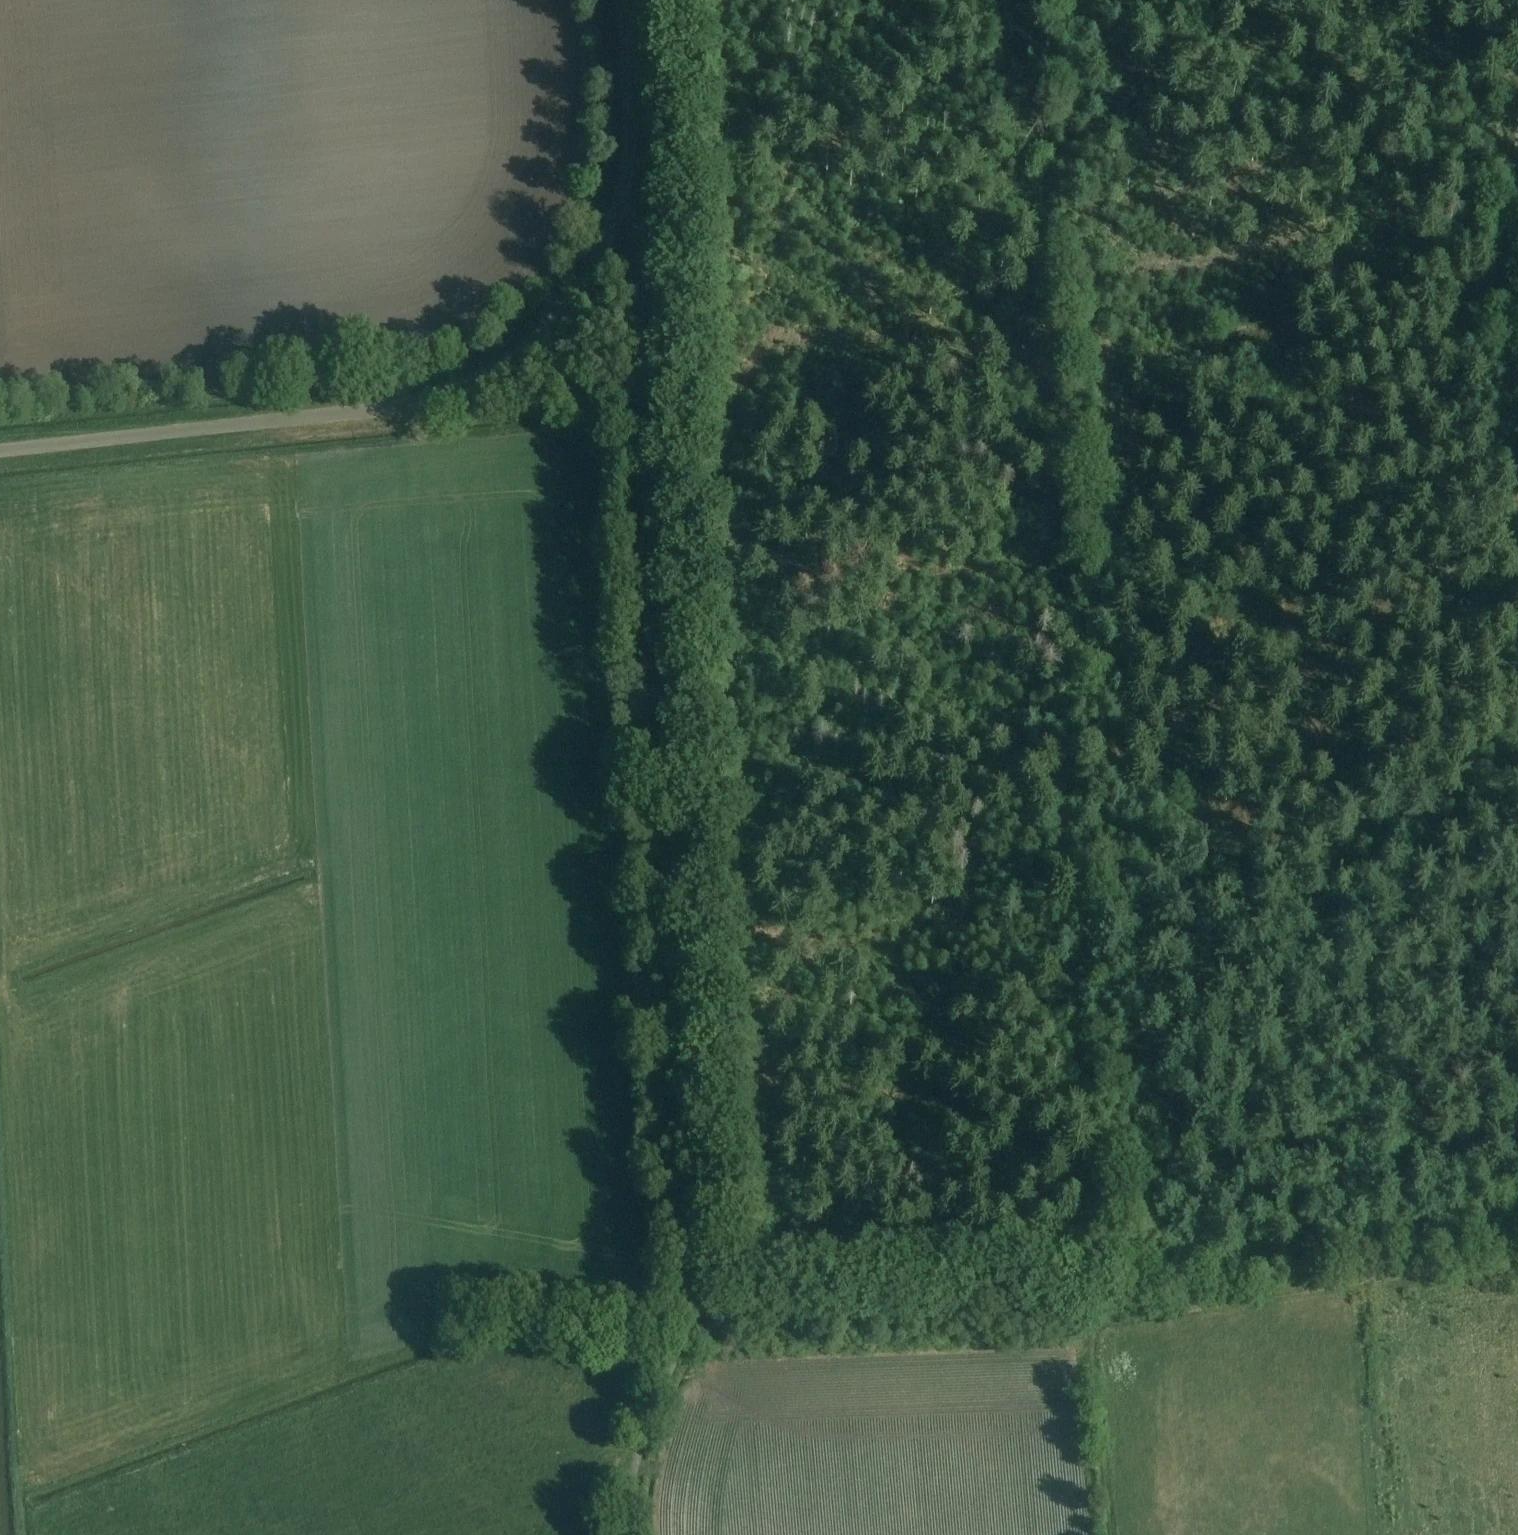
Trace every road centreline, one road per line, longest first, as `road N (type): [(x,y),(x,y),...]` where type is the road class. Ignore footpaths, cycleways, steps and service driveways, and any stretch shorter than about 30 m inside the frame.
road 1 (unclassified): [(0,451),(384,409),(475,381),(505,362),(577,297),(622,201),(629,147),(624,0)]
road 2 (track): [(1110,1534),(1091,1326)]

